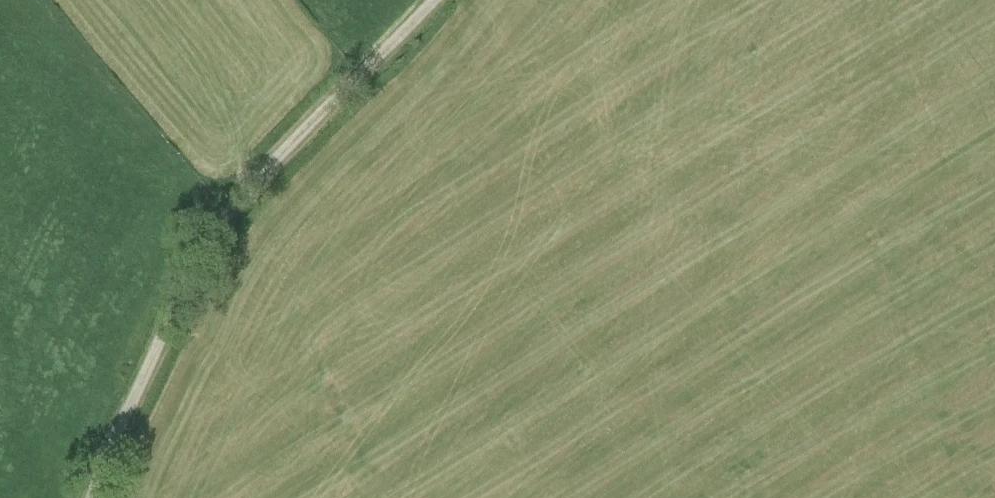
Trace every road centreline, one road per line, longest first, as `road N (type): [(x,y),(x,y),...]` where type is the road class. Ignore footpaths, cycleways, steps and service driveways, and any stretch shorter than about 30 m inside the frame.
road 1 (track): [(94,497),(206,237),(434,0)]

